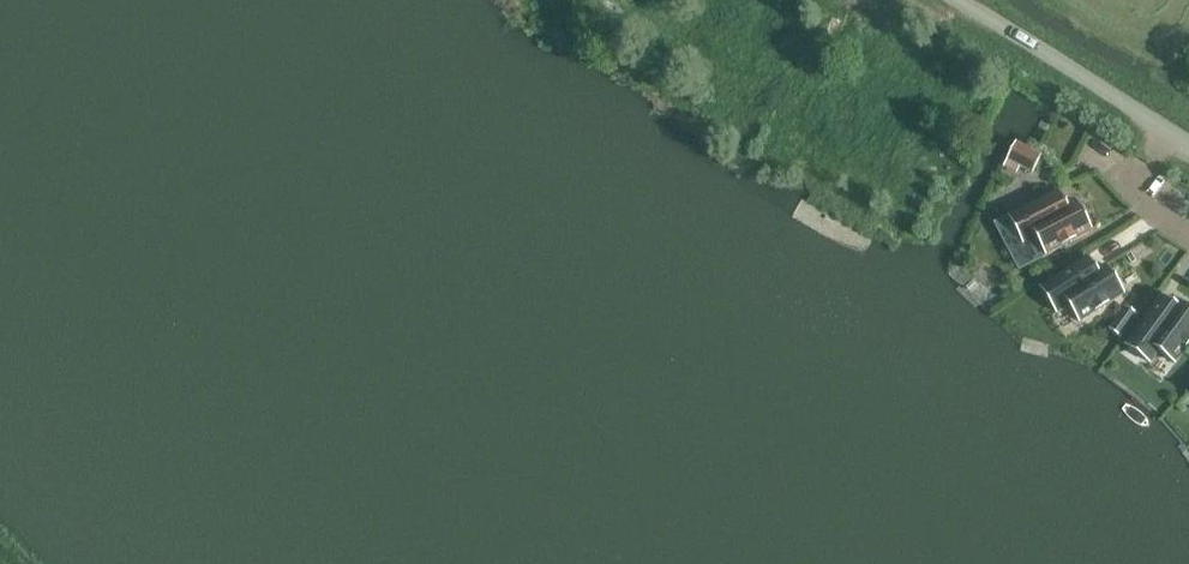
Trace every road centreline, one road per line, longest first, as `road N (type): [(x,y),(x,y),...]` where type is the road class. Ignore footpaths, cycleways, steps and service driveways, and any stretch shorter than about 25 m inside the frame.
road 1 (unclassified): [(1188,144),(959,0)]

